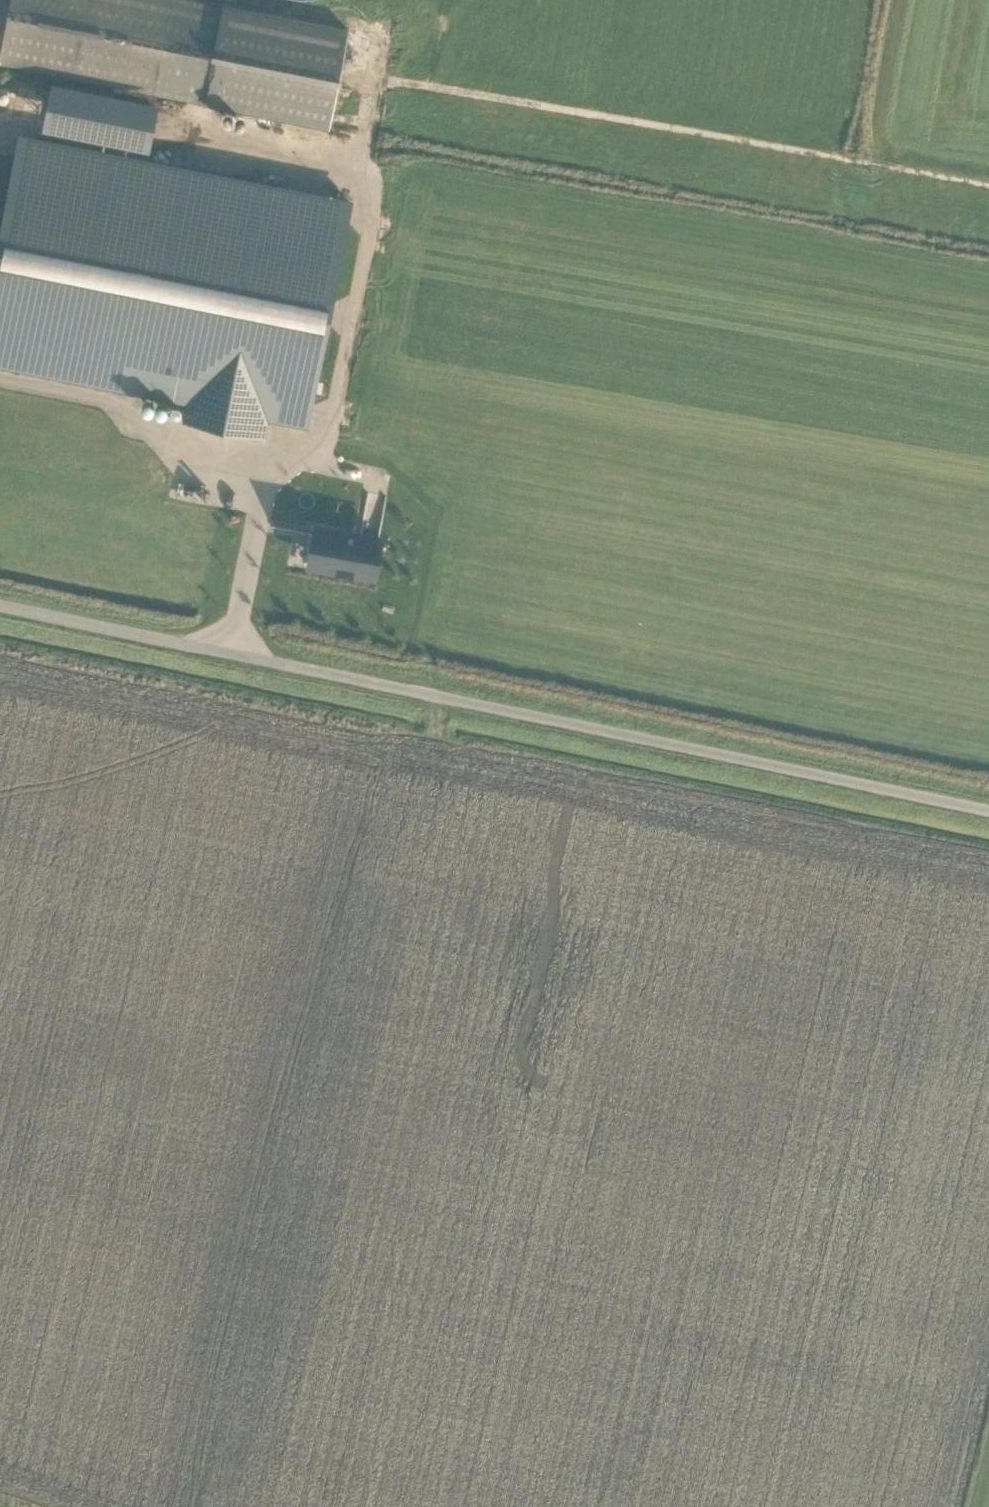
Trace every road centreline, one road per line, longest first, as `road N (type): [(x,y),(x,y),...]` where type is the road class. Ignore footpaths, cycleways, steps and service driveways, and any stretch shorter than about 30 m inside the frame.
road 1 (unclassified): [(988,809),(0,603)]

